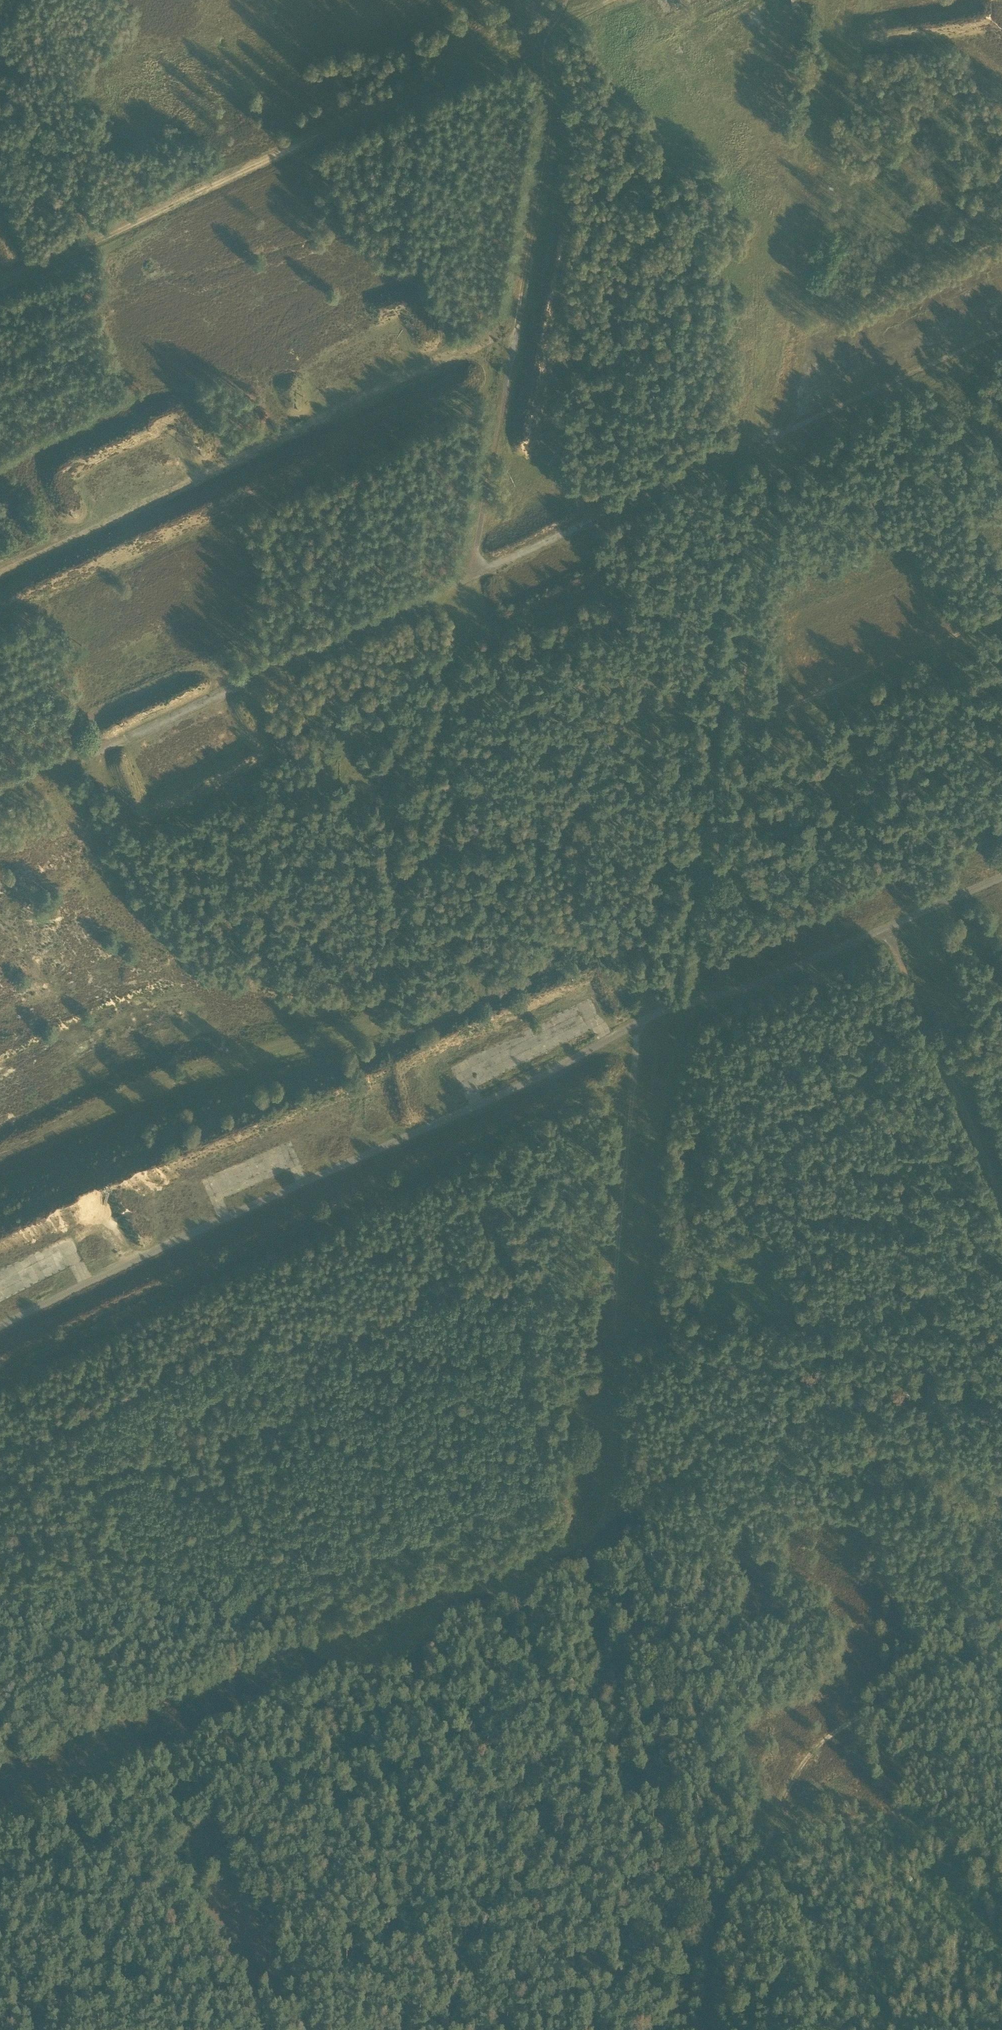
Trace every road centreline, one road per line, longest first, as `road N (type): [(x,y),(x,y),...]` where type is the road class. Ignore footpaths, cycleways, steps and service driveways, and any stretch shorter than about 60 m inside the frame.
road 1 (track): [(637,1026),(616,1296),(613,1471),(604,1518),(586,1548),(535,1582),(0,1826)]
road 2 (track): [(0,1330),(662,1014),(887,927)]
road 3 (track): [(549,31),(560,108),(477,576),(788,434)]
road 4 (track): [(0,289),(617,0)]
road 5 (track): [(522,325),(0,577)]
road 6 (track): [(477,576),(0,802)]
road 7 (track): [(718,2029),(714,1937),(804,1764),(857,1718),(1001,1640)]
road 8 (track): [(745,1502),(642,1460),(638,1366),(659,1346),(697,1335),(710,1287),(724,1274),(770,1267),(777,1282)]
road 9 (track): [(745,1502),(734,1546),(743,1611),(715,1674),(725,1723),(753,1773),(763,1851)]
road 10 (track): [(747,710),(693,1003)]
road 11 (track): [(1001,1187),(887,927)]
road 12 (track): [(788,434),(747,710)]
road 13 (track): [(1001,611),(775,713),(747,710)]
road 14 (track): [(1001,1856),(908,1808),(763,1851)]
road 15 (track): [(788,434),(1001,336)]
road 16 (track): [(504,2029),(440,2001),(289,1974)]
road 17 (track): [(887,927),(1001,876)]

